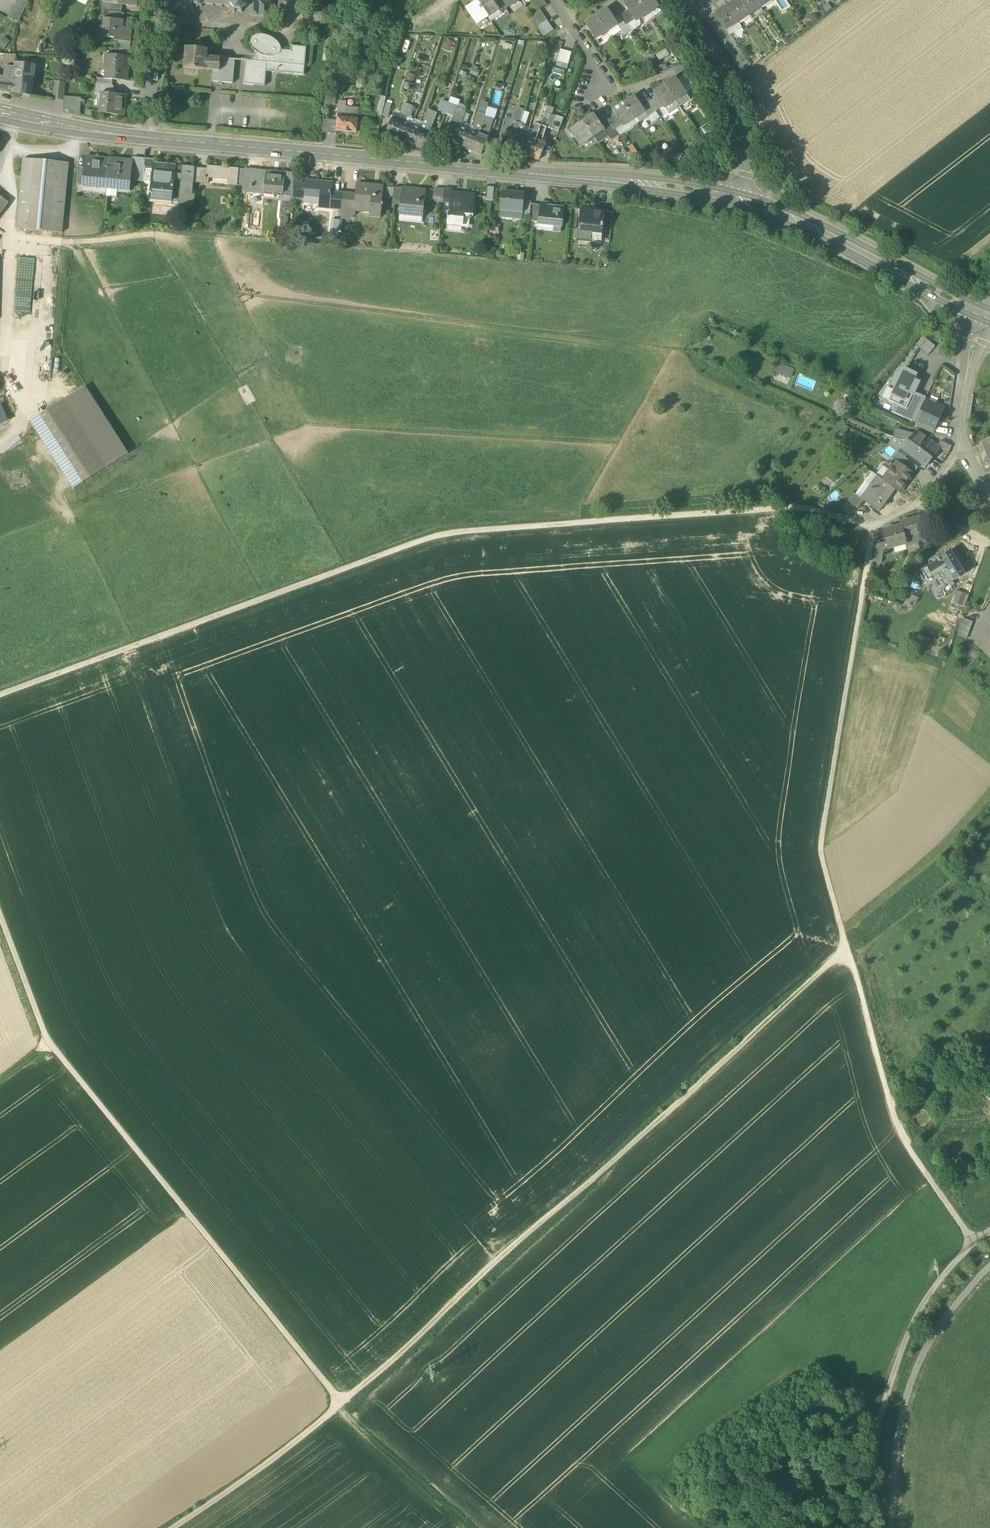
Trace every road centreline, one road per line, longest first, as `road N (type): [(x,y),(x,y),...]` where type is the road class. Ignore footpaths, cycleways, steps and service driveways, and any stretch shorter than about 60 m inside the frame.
road 1 (track): [(972,1244),(898,1132),(820,849),(873,526),(801,507),(442,532),(0,695)]
road 2 (track): [(846,950),(342,1404),(172,1527)]
road 3 (track): [(0,913),(49,1043),(342,1404)]
road 4 (tertiary): [(147,139),(732,196)]
road 5 (track): [(972,1244),(917,1312),(895,1359),(878,1426),(873,1527)]
road 6 (tertiary): [(732,196),(766,205),(983,317)]
road 7 (residential): [(732,196),(737,137),(684,13)]
road 8 (track): [(463,1527),(336,1409)]
road 9 (tertiary): [(0,115),(147,139)]
road 10 (unclassified): [(290,34),(158,23)]
road 11 (residential): [(960,443),(983,317)]

